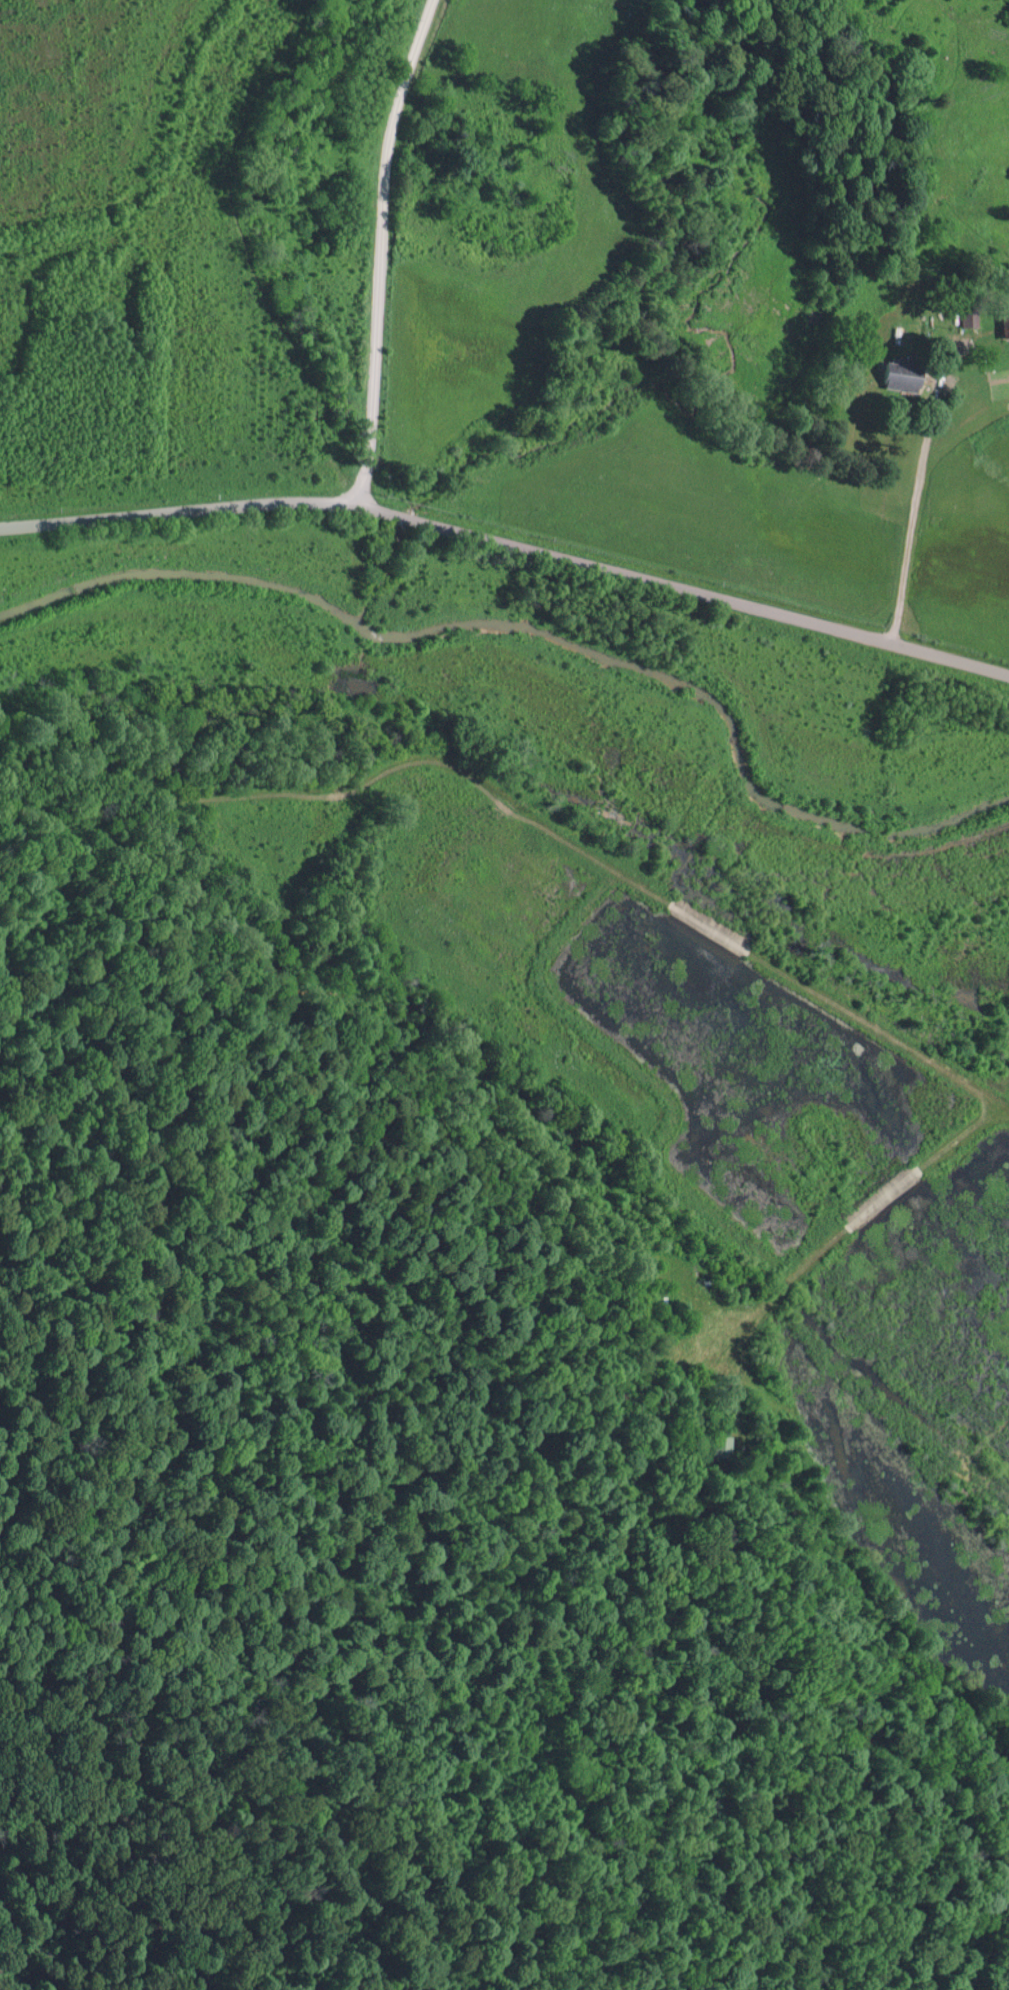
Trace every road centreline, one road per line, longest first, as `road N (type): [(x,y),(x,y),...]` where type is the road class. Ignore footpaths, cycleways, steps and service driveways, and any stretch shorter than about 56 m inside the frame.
road 1 (tertiary): [(0,528),(310,502),(360,505),(1008,666)]
road 2 (residential): [(360,505),(392,119),(431,0)]

